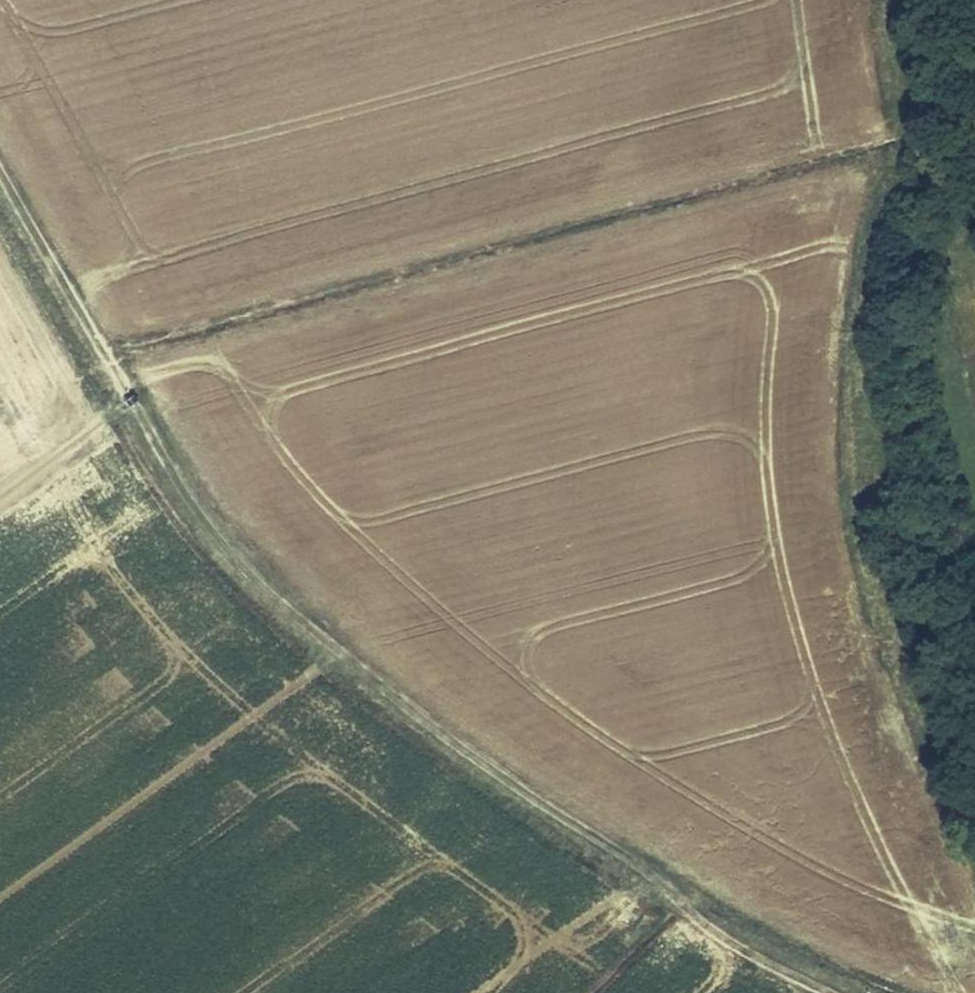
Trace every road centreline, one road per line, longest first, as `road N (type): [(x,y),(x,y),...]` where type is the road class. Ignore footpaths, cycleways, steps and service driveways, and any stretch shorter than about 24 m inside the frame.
road 1 (track): [(0,184),(248,583),(367,693),(731,939)]

